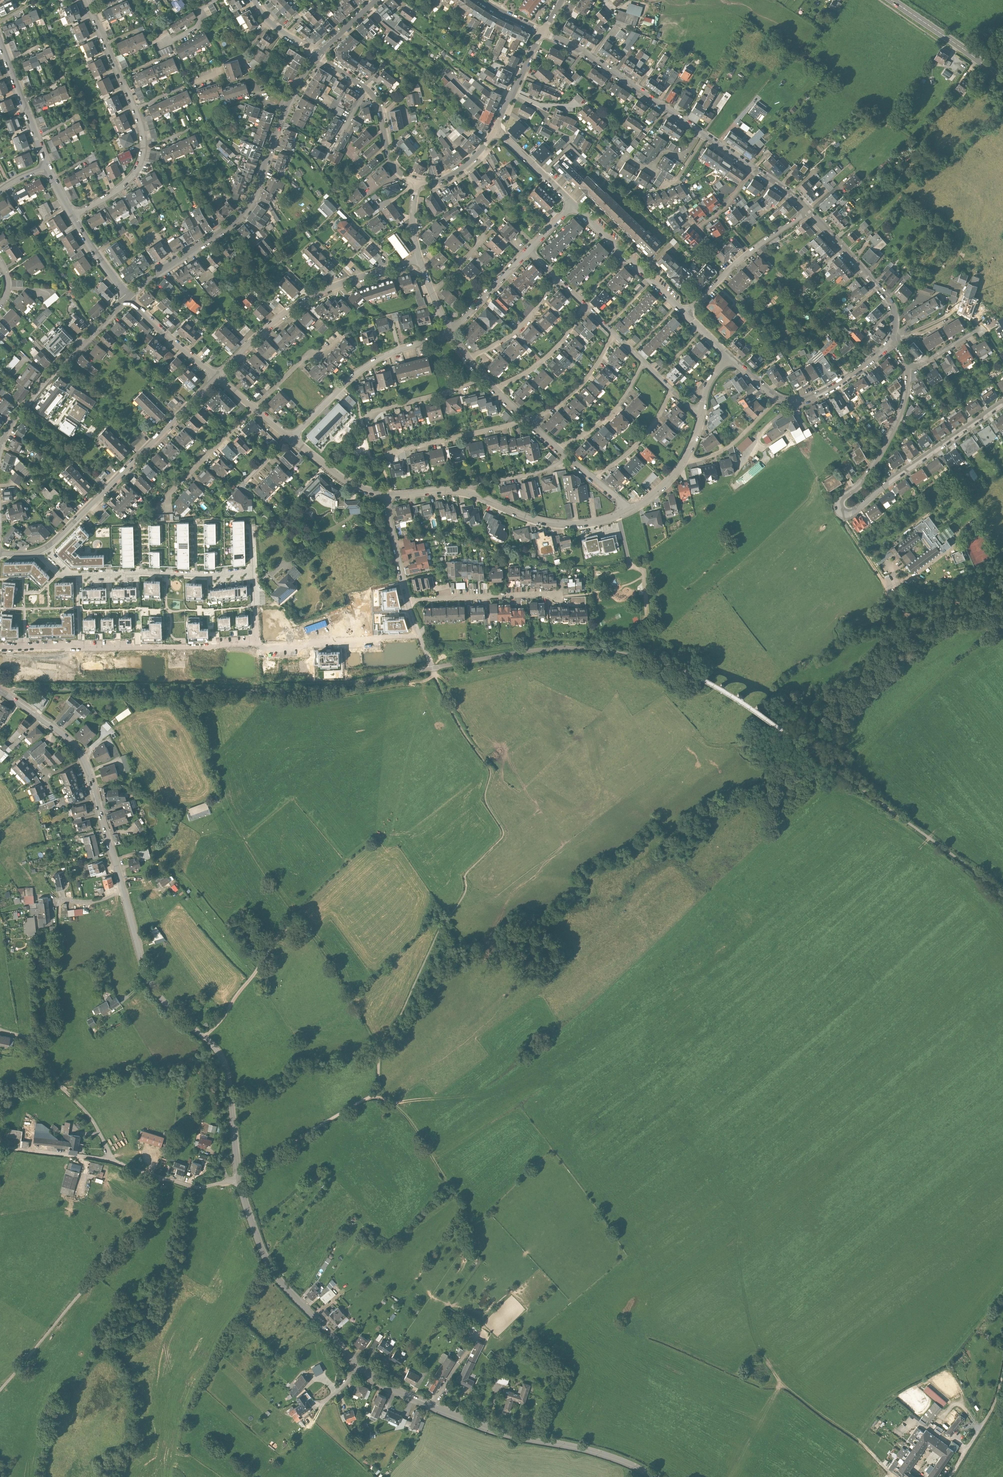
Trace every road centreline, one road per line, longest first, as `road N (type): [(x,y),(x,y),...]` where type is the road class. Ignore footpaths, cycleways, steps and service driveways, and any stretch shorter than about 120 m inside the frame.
road 1 (tertiary): [(239,1177),(224,1064),(149,979),(84,760),(68,738),(0,690)]
road 2 (tertiary): [(658,1476),(615,1457),(495,1430),(373,1378),(282,1285),(239,1177)]
road 3 (track): [(434,669),(491,771),(485,797),(503,833),(466,873),(463,896),(381,1044),(380,1060)]
road 4 (residential): [(909,372),(889,441),(870,475),(842,498),(843,513),(1002,404)]
road 5 (tertiary): [(127,298),(234,223),(255,199),(285,112),(317,56)]
road 6 (residential): [(86,0),(145,148),(130,179),(72,216)]
road 7 (residential): [(0,646),(256,642)]
road 8 (residential): [(46,547),(218,377)]
road 9 (residential): [(218,377),(265,328),(314,295),(419,260)]
road 10 (track): [(858,1440),(787,1388),(752,1382),(650,1336)]
road 11 (unclassified): [(239,1177),(199,1189),(113,1162),(93,1121),(65,1092)]
road 12 (residential): [(452,330),(362,369),(290,437)]
road 13 (track): [(380,1060),(374,1095),(239,1177)]
road 14 (tertiary): [(0,441),(49,377),(127,298)]
road 15 (residential): [(542,32),(700,131)]
road 16 (residential): [(67,574),(253,570)]
road 17 (residential): [(461,491),(552,522),(631,510)]
road 18 (residential): [(317,56),(375,98),(392,162),(418,182)]
road 19 (residential): [(419,634),(302,649),(256,642)]
road 20 (residential): [(809,211),(752,250),(686,313)]
road 21 (residential): [(809,211),(885,295),(896,319),(893,339)]
road 22 (residential): [(686,313),(573,205)]
road 23 (residential): [(408,601),(564,595)]
road 24 (track): [(204,1037),(295,911)]
road 25 (residential): [(528,422),(388,456)]
road 26 (secondary): [(892,0),(1002,84)]
road 27 (residential): [(893,339),(835,387),(802,401),(778,399)]
road 28 (residential): [(700,131),(809,211)]
road 29 (residential): [(47,165),(0,41)]
road 30 (residential): [(486,379),(364,417)]
road 31 (residential): [(615,334),(577,389),(528,422)]
road 32 (residential): [(644,361),(621,403),(558,448)]
road 33 (residential): [(587,307),(547,359),(496,388)]
road 34 (residential): [(558,279),(518,330),(470,359)]
road 35 (residential): [(592,475),(642,439),(671,388)]

